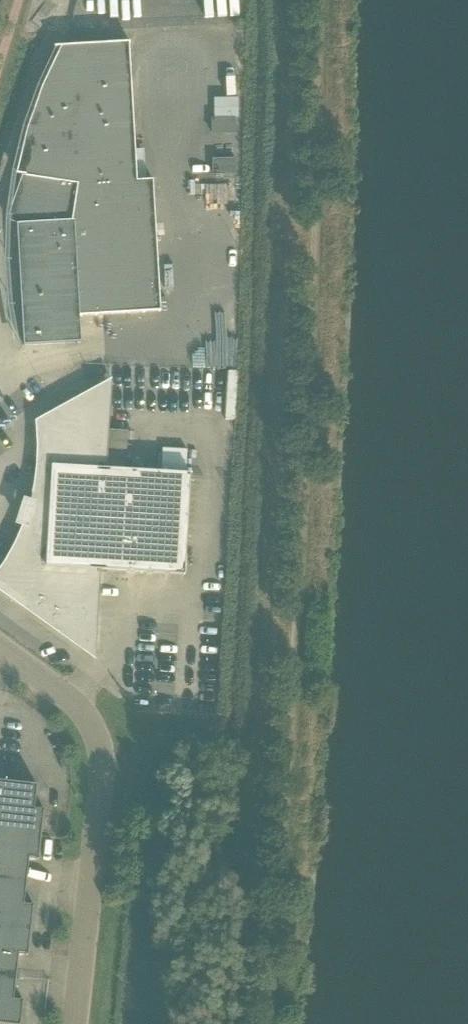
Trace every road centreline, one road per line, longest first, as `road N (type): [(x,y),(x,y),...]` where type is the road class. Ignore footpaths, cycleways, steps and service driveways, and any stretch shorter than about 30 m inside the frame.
road 1 (track): [(321,0),(306,518),(262,1023)]
road 2 (unclassified): [(73,1023),(101,774),(89,739),(0,658)]

